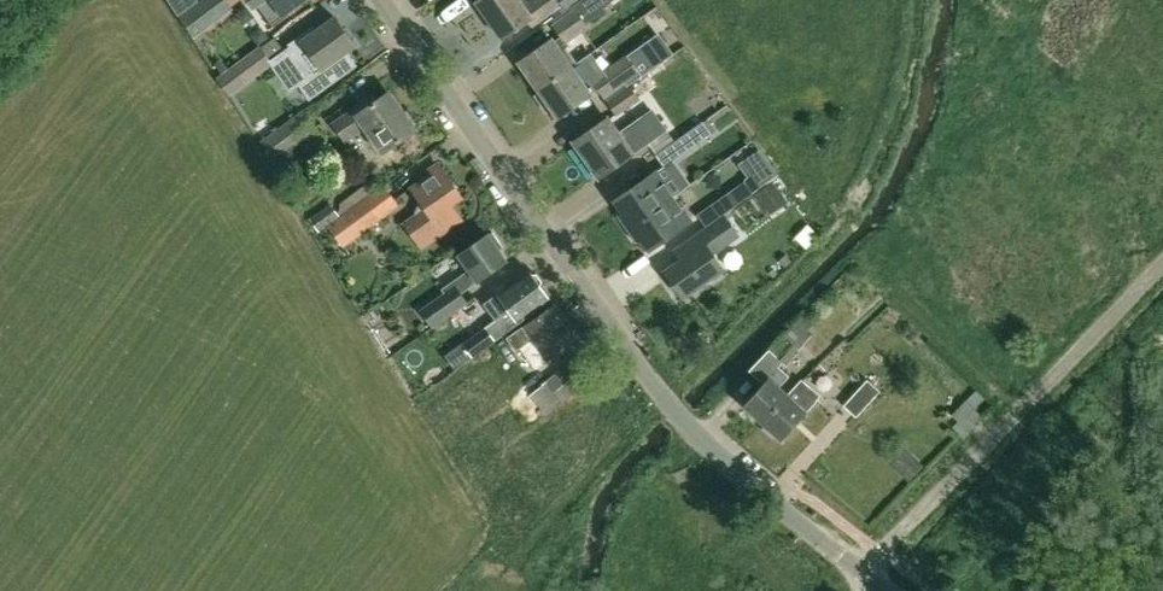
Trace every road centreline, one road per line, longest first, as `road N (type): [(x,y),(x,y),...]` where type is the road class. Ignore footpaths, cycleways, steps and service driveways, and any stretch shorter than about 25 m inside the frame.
road 1 (tertiary): [(873,574),(716,442),(387,0)]
road 2 (residential): [(873,574),(1162,275)]

